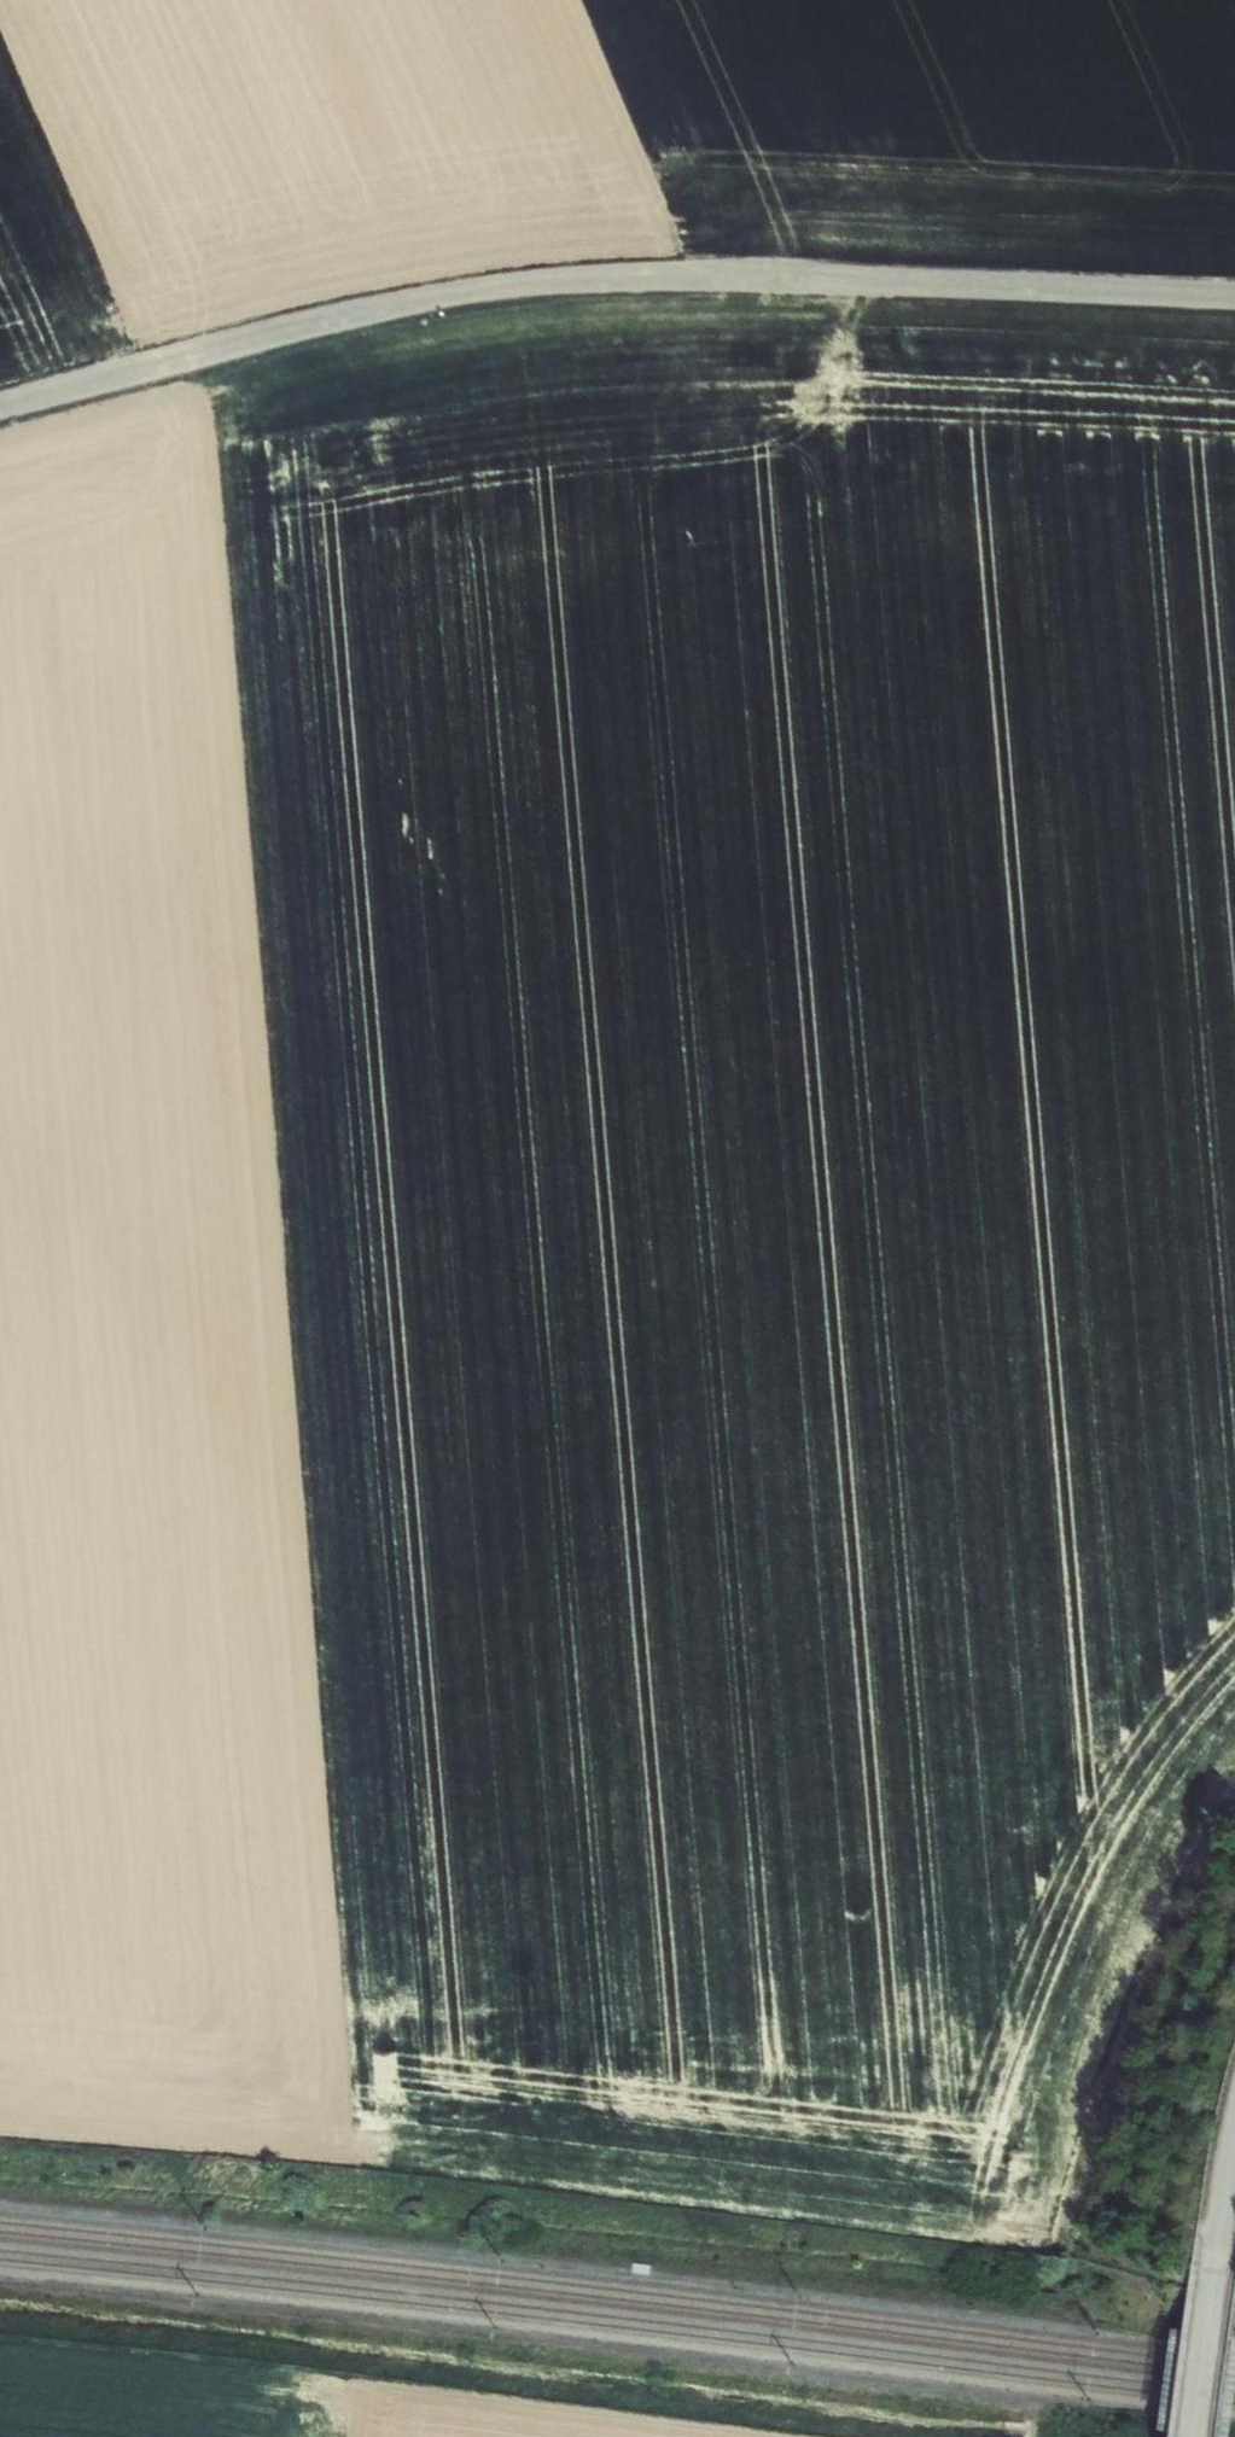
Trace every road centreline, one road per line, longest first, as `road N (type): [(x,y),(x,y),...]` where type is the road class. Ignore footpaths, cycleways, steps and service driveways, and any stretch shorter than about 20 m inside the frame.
road 1 (track): [(0,411),(503,286),(691,275),(1234,292)]
road 2 (unclassified): [(1192,2436),(1234,2142)]

